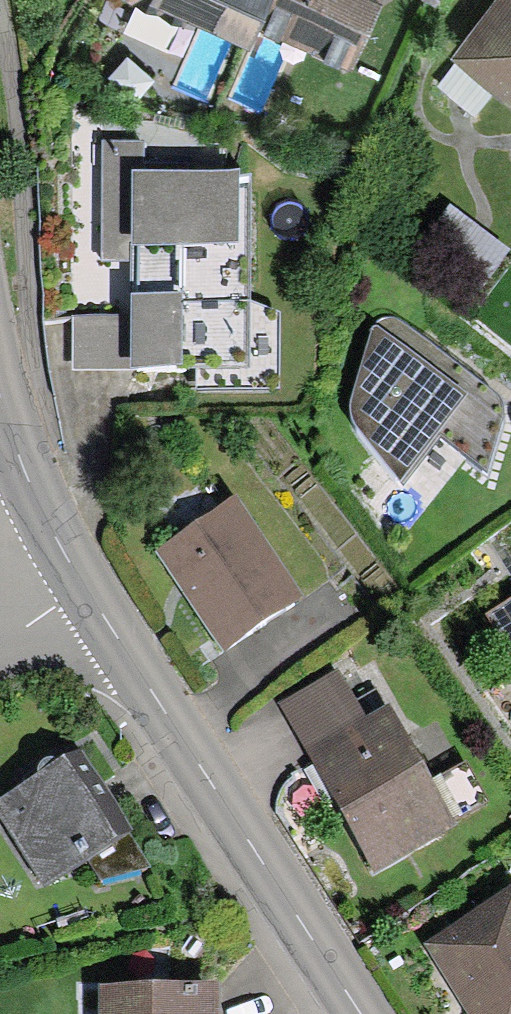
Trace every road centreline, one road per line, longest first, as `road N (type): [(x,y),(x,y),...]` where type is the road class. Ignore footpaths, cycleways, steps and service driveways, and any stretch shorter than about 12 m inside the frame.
road 1 (tertiary): [(359,1013),(84,583)]
road 2 (tertiary): [(84,583),(22,463),(0,400)]

